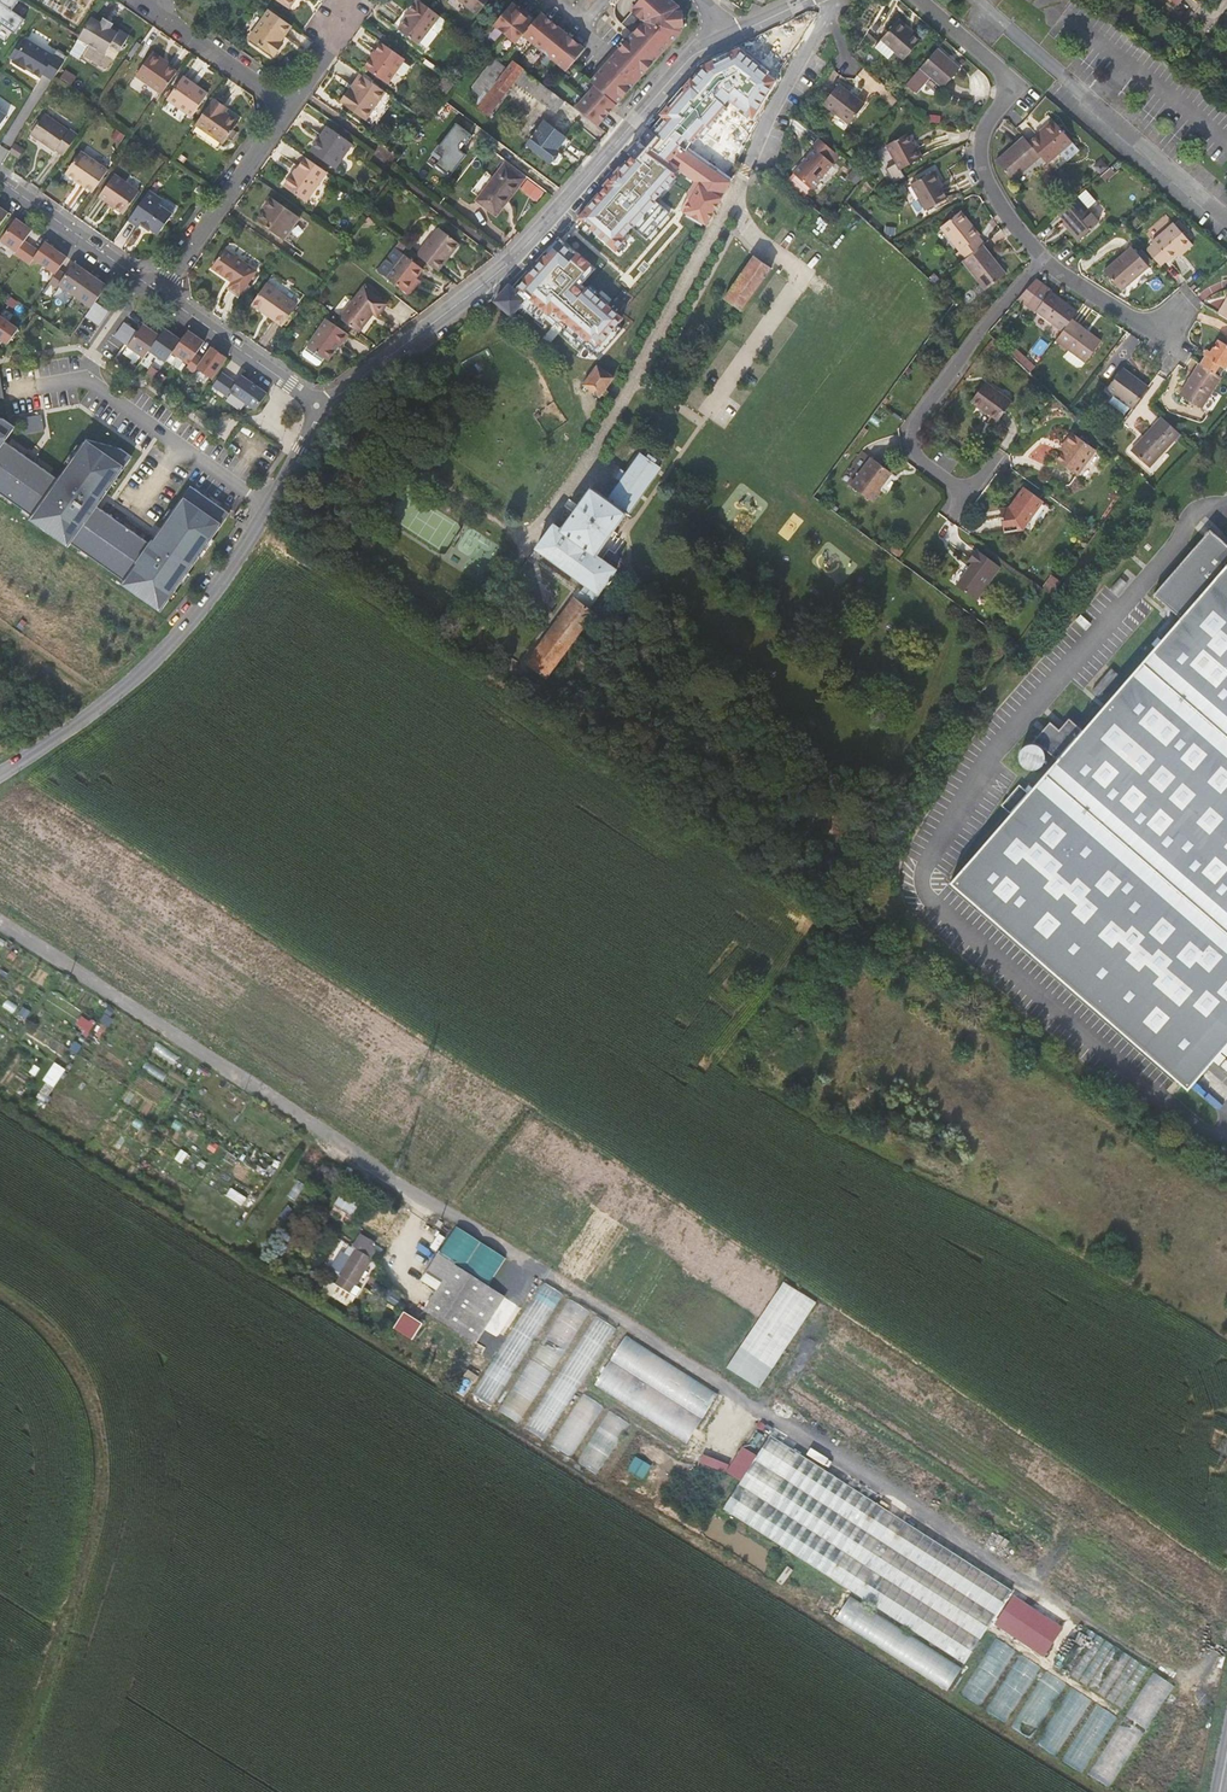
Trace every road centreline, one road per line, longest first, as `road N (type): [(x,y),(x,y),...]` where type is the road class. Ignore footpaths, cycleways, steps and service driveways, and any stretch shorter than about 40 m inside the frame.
road 1 (unclassified): [(0,921),(762,1419)]
road 2 (track): [(762,1419),(1184,1685),(1210,1666),(1226,1635)]
road 3 (track): [(0,1298),(38,1317),(64,1347),(106,1444),(99,1533),(7,1791)]
road 4 (tertiary): [(317,406),(441,319),(505,262),(634,115),(719,35)]
road 5 (tertiary): [(317,406),(318,420),(268,507),(178,637),(88,717),(0,776)]
road 6 (residential): [(917,0),(1000,69),(979,168),(1042,256)]
road 7 (residential): [(1042,256),(921,426),(921,447),(978,492)]
road 8 (residential): [(157,289),(281,108)]
road 9 (residential): [(317,406),(157,289)]
road 10 (residential): [(157,289),(0,179)]
road 11 (residential): [(139,0),(281,108)]
road 12 (residential): [(1042,256),(1144,323),(1172,319),(1188,303)]
road 13 (residential): [(281,108),(351,10)]

